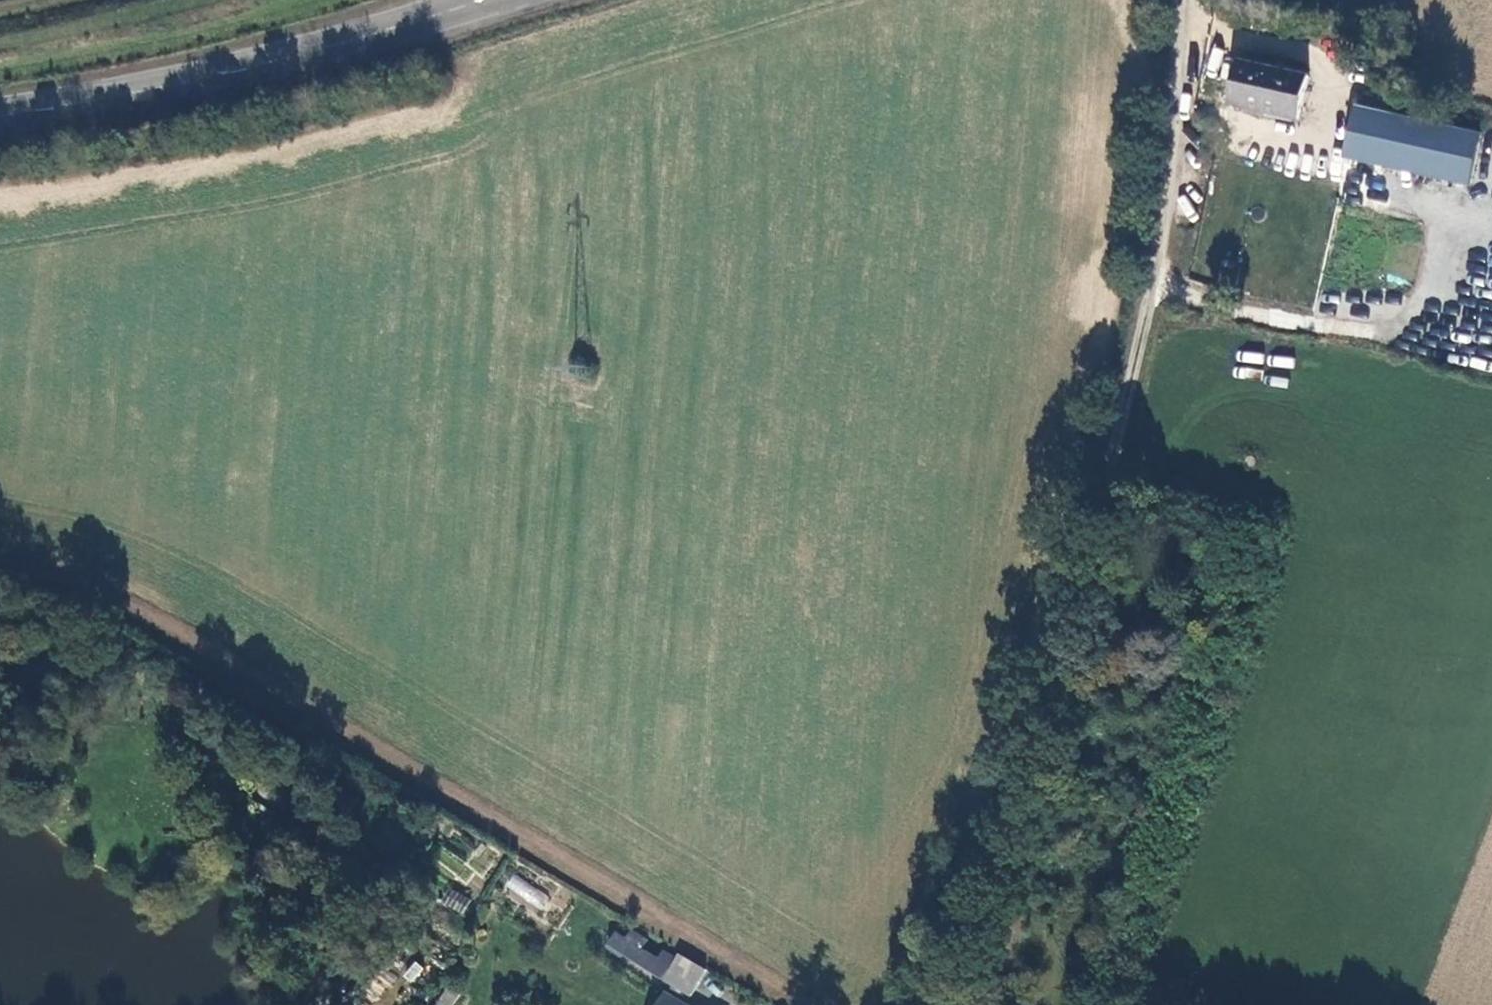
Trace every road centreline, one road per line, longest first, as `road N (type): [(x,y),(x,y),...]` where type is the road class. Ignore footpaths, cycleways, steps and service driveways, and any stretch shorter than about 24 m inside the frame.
road 1 (unclassified): [(1183,0),(1147,309),(1010,813),(924,1004)]
road 2 (unclassified): [(0,114),(270,60),(478,0)]

